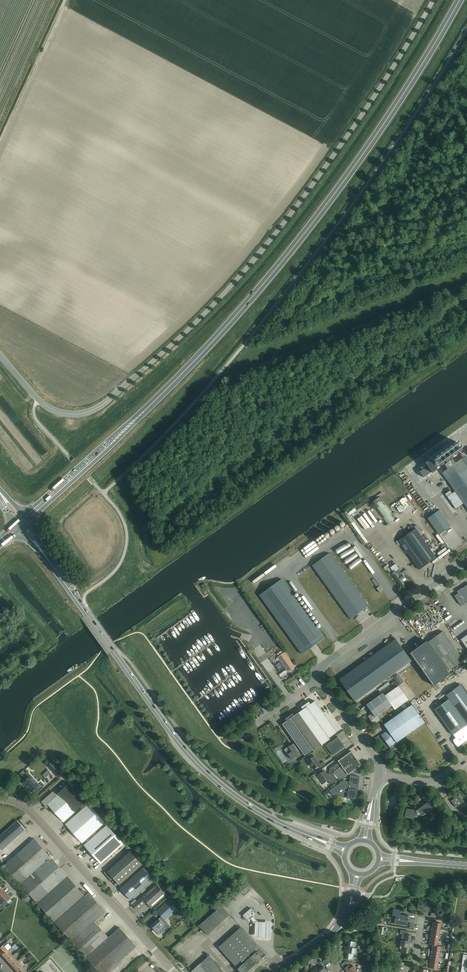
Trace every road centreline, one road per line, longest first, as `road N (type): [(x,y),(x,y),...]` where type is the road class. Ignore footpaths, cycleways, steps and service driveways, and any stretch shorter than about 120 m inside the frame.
road 1 (trunk): [(26,518),(153,403),(293,249),(460,0)]
road 2 (unclassified): [(0,354),(50,406),(79,413),(102,405),(239,275),(369,99),(429,0)]
road 3 (secondary): [(319,840),(241,800),(195,761),(39,546)]
road 4 (unclassified): [(173,971),(31,812),(0,799)]
road 5 (unclassified): [(320,680),(323,664),(466,561)]

